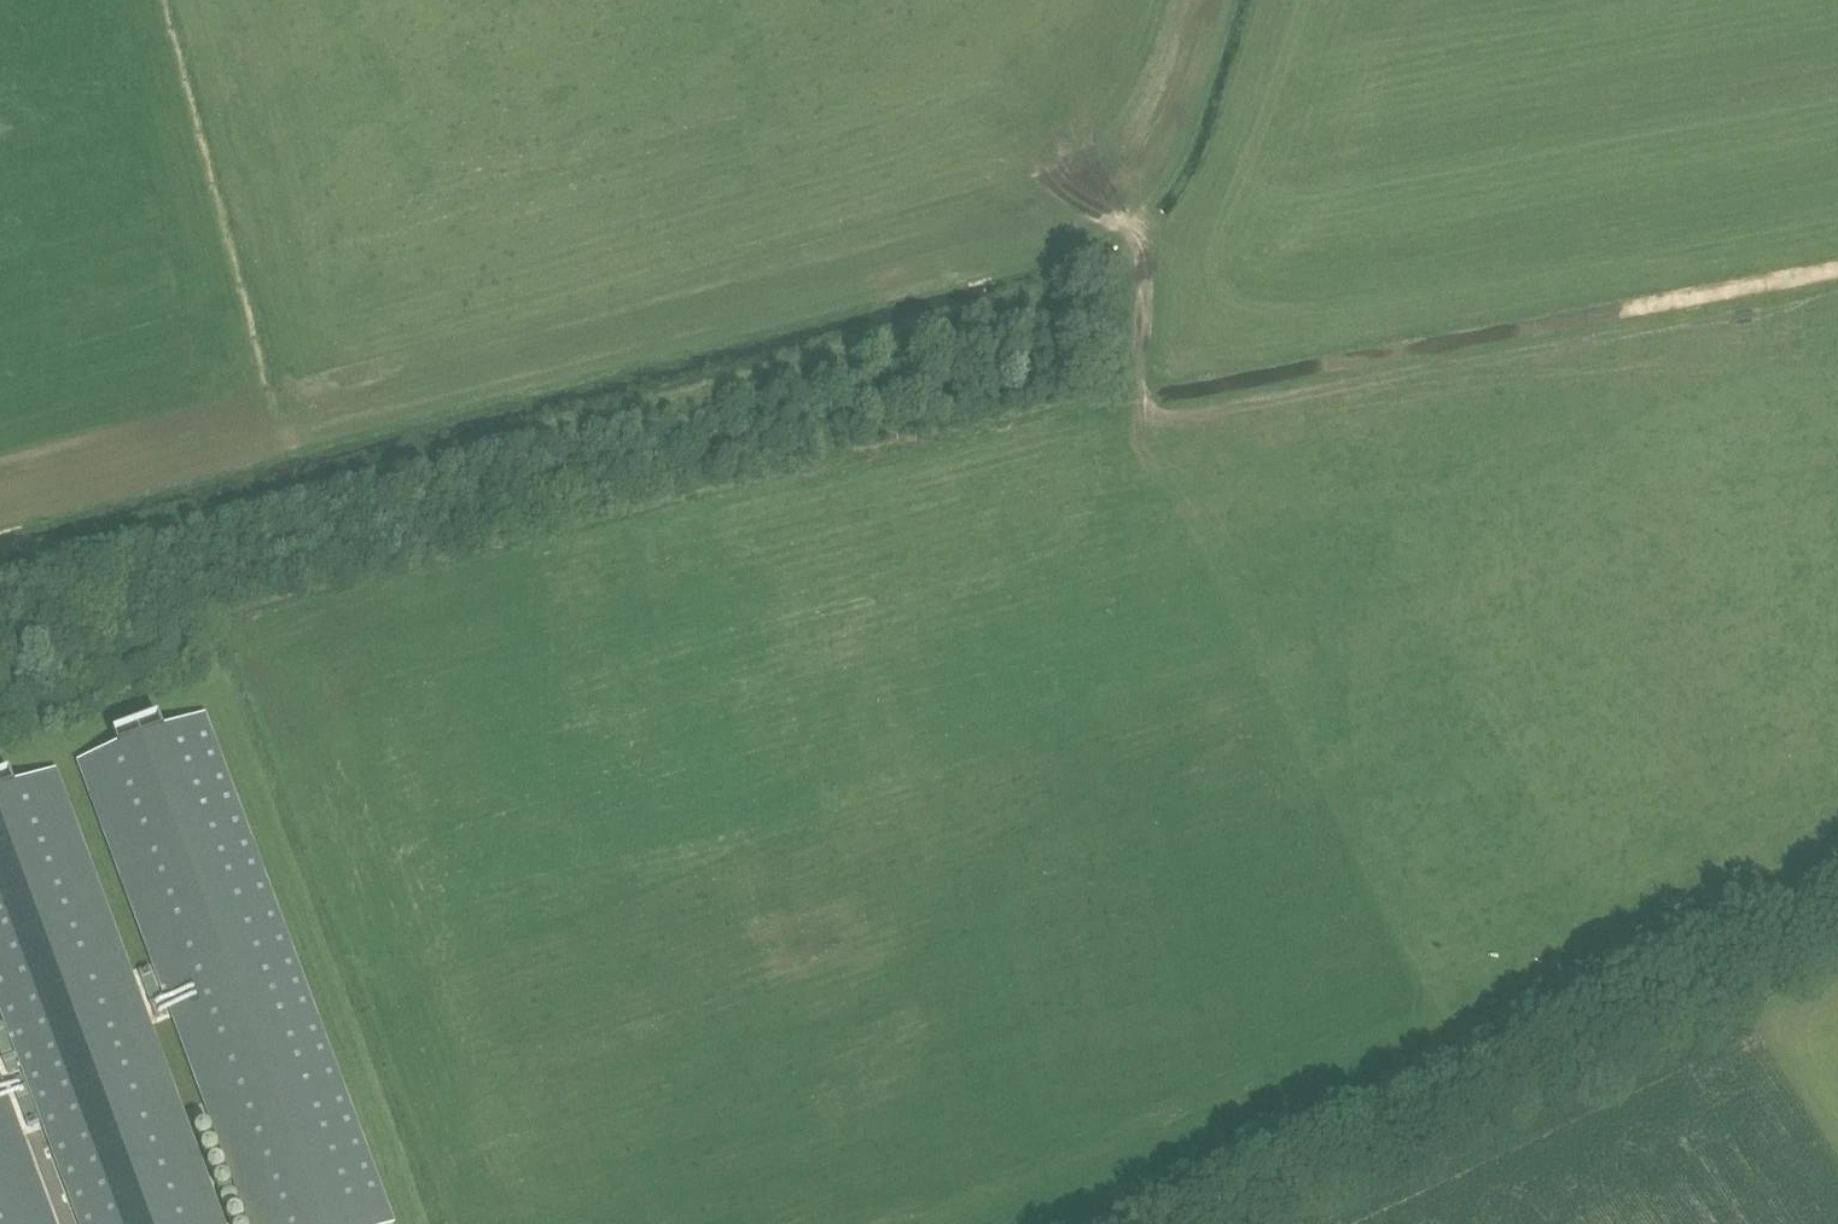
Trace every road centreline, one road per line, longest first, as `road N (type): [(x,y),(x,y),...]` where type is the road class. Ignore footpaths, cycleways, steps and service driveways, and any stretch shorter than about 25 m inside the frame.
road 1 (unclassified): [(1202,1223),(1837,931)]

